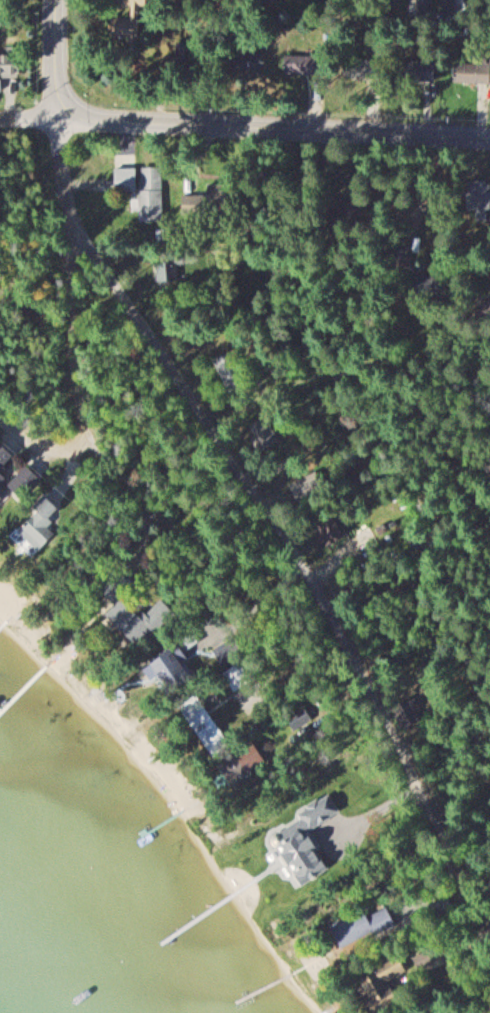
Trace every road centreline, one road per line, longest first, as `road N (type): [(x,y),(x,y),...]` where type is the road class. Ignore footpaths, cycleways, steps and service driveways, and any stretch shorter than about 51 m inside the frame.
road 1 (residential): [(489,880),(309,577),(95,258),(64,195)]
road 2 (residential): [(489,138),(55,121)]
road 3 (residential): [(55,121),(84,419),(84,439),(68,447)]
road 4 (residential): [(309,577),(489,459)]
road 5 (residential): [(55,121),(56,0)]

